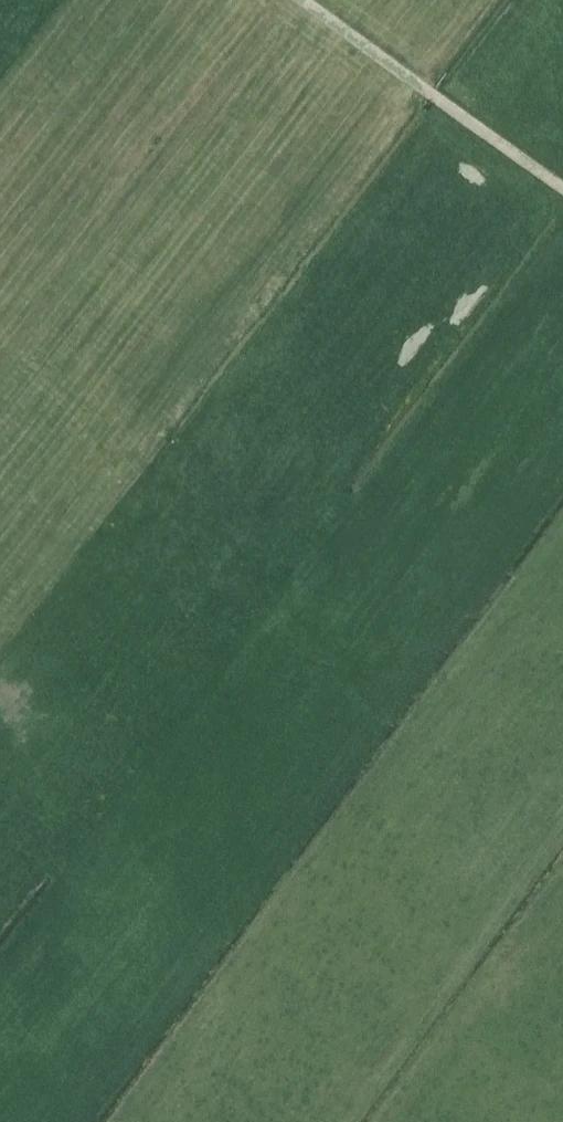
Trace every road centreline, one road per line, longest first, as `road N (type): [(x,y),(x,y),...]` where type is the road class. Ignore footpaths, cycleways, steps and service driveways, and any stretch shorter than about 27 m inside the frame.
road 1 (track): [(562,186),(305,0)]

